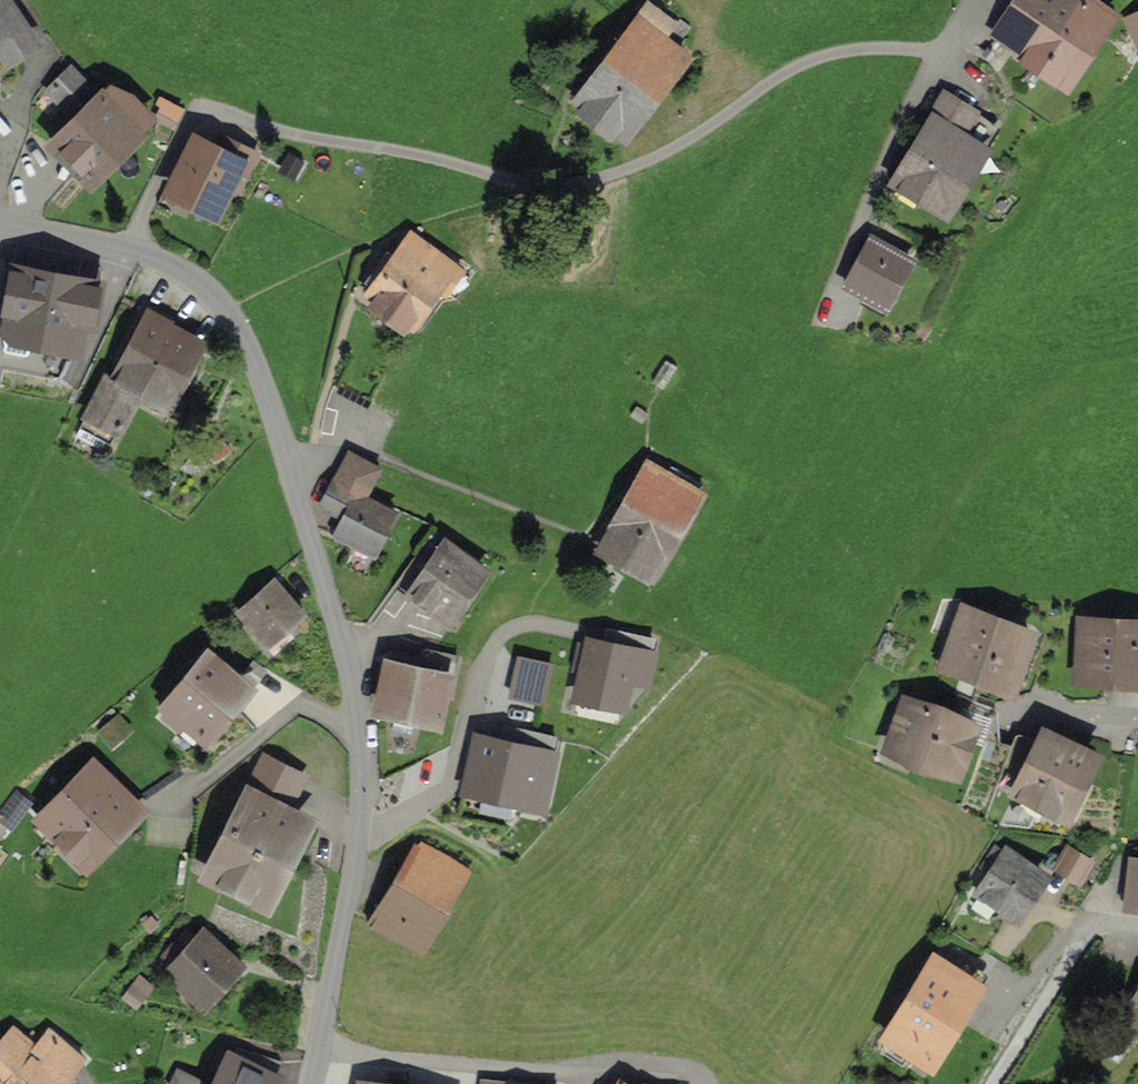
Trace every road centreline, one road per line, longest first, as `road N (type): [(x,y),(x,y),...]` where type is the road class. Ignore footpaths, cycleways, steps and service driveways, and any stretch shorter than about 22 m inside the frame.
road 1 (residential): [(0,229),(124,252),(200,285),(229,314),(253,360),(353,700),(362,786),(311,1083)]
road 2 (residential): [(998,1083),(1084,928),(1102,922),(1137,928)]

